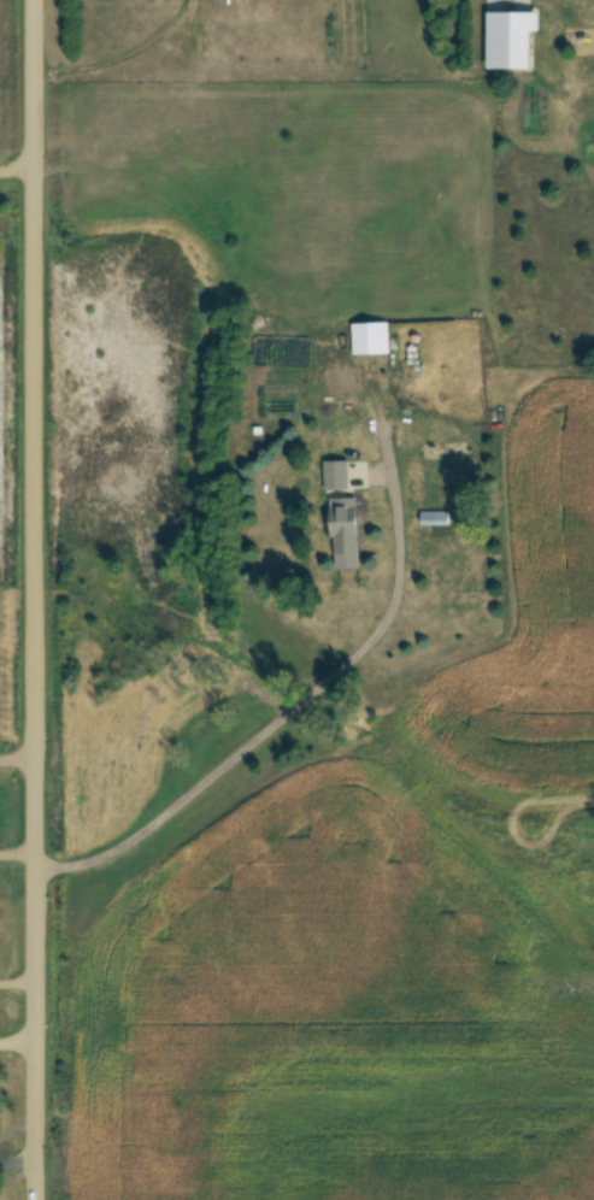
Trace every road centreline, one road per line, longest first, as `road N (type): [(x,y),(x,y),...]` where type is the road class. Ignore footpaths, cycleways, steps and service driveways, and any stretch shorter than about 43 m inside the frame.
road 1 (residential): [(36,1199),(37,0)]

